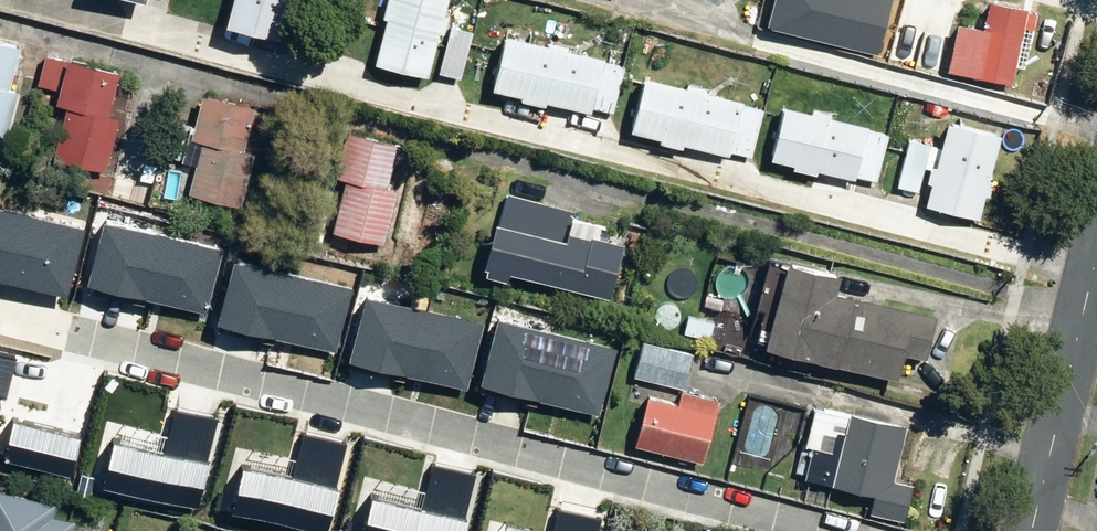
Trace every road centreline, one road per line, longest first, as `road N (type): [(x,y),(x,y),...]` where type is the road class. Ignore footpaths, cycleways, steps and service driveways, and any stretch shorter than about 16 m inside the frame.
road 1 (residential): [(0,307),(850,530)]
road 2 (residential): [(1096,263),(1033,530)]

